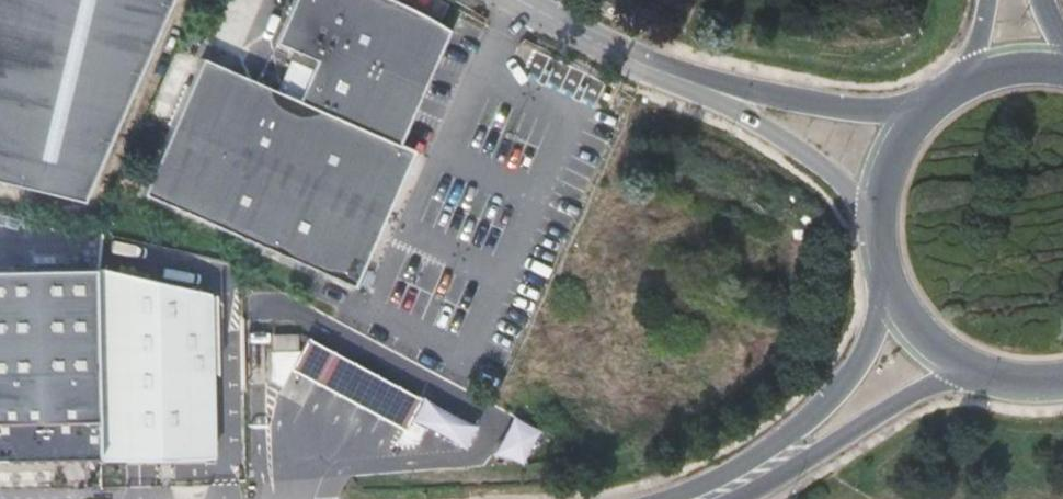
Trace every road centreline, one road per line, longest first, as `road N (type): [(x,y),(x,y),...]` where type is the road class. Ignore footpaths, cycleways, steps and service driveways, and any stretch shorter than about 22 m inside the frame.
road 1 (secondary): [(892,276),(871,343),(805,425),(760,456),(663,498)]
road 2 (secondary): [(735,498),(915,393),(983,370)]
road 3 (primary): [(963,92),(919,128),(896,166),(883,217),(892,276)]
road 4 (primary): [(892,276),(933,340),(983,370)]

